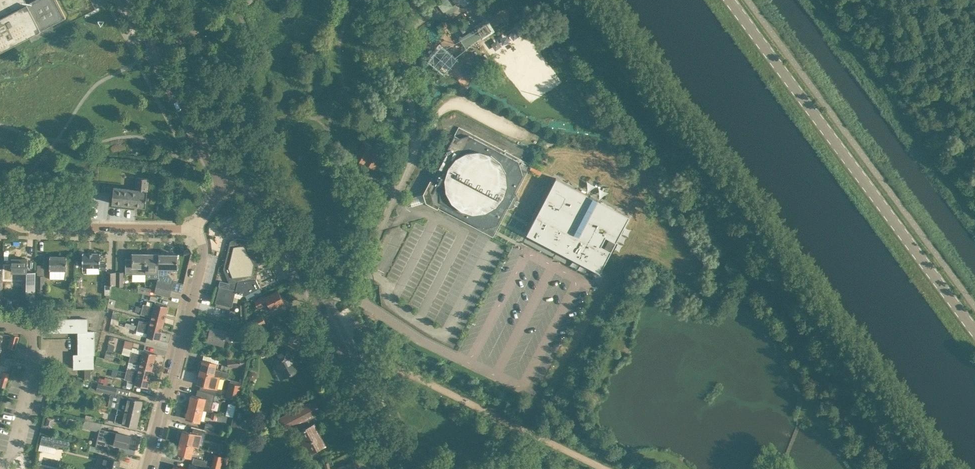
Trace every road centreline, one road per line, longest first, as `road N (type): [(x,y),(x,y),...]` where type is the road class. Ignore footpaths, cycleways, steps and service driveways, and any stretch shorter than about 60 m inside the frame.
road 1 (tertiary): [(731,0),(974,330)]
road 2 (unclassified): [(321,305),(360,274),(414,154),(396,0)]
road 3 (unclassified): [(337,337),(609,468)]
road 4 (residential): [(149,468),(203,260),(197,227)]
road 5 (tertiary): [(124,0),(224,185)]
road 6 (residential): [(0,221),(197,227)]
road 7 (tertiary): [(321,305),(262,200),(224,185)]
road 8 (tertiary): [(392,468),(337,337)]

